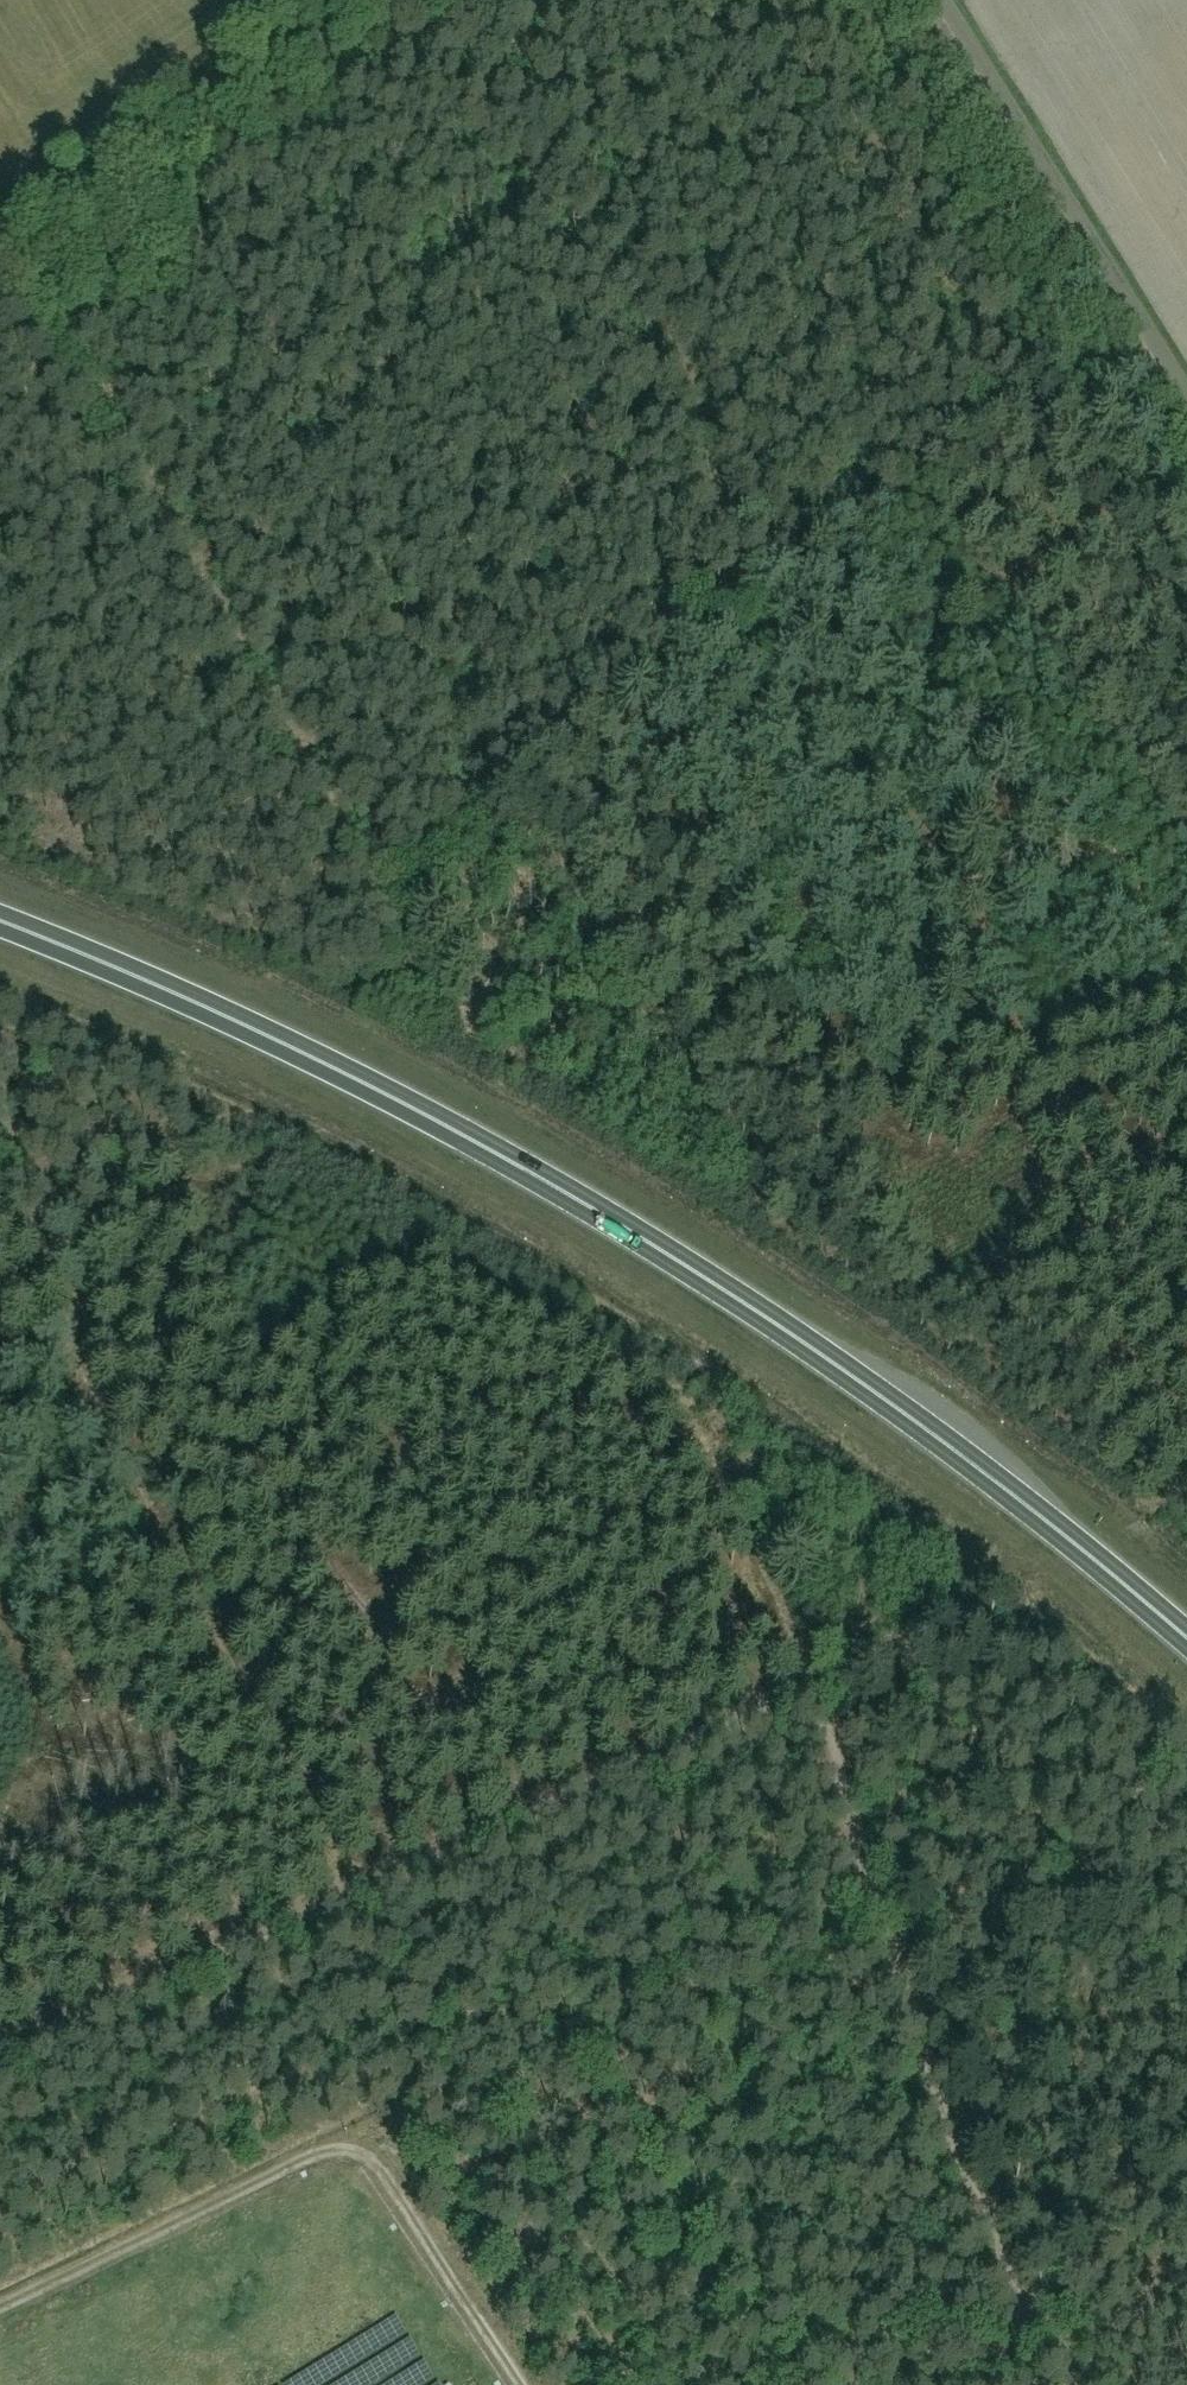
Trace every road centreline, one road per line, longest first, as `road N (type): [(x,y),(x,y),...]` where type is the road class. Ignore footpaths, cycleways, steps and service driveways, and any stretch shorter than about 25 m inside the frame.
road 1 (trunk): [(0,921),(333,1065),(507,1157),(721,1292),(998,1481),(1186,1639)]
road 2 (track): [(521,2384),(376,2169),(351,2149),(312,2156),(0,2307)]
road 3 (unclassified): [(933,0),(1186,409)]
road 4 (track): [(0,238),(362,0)]

